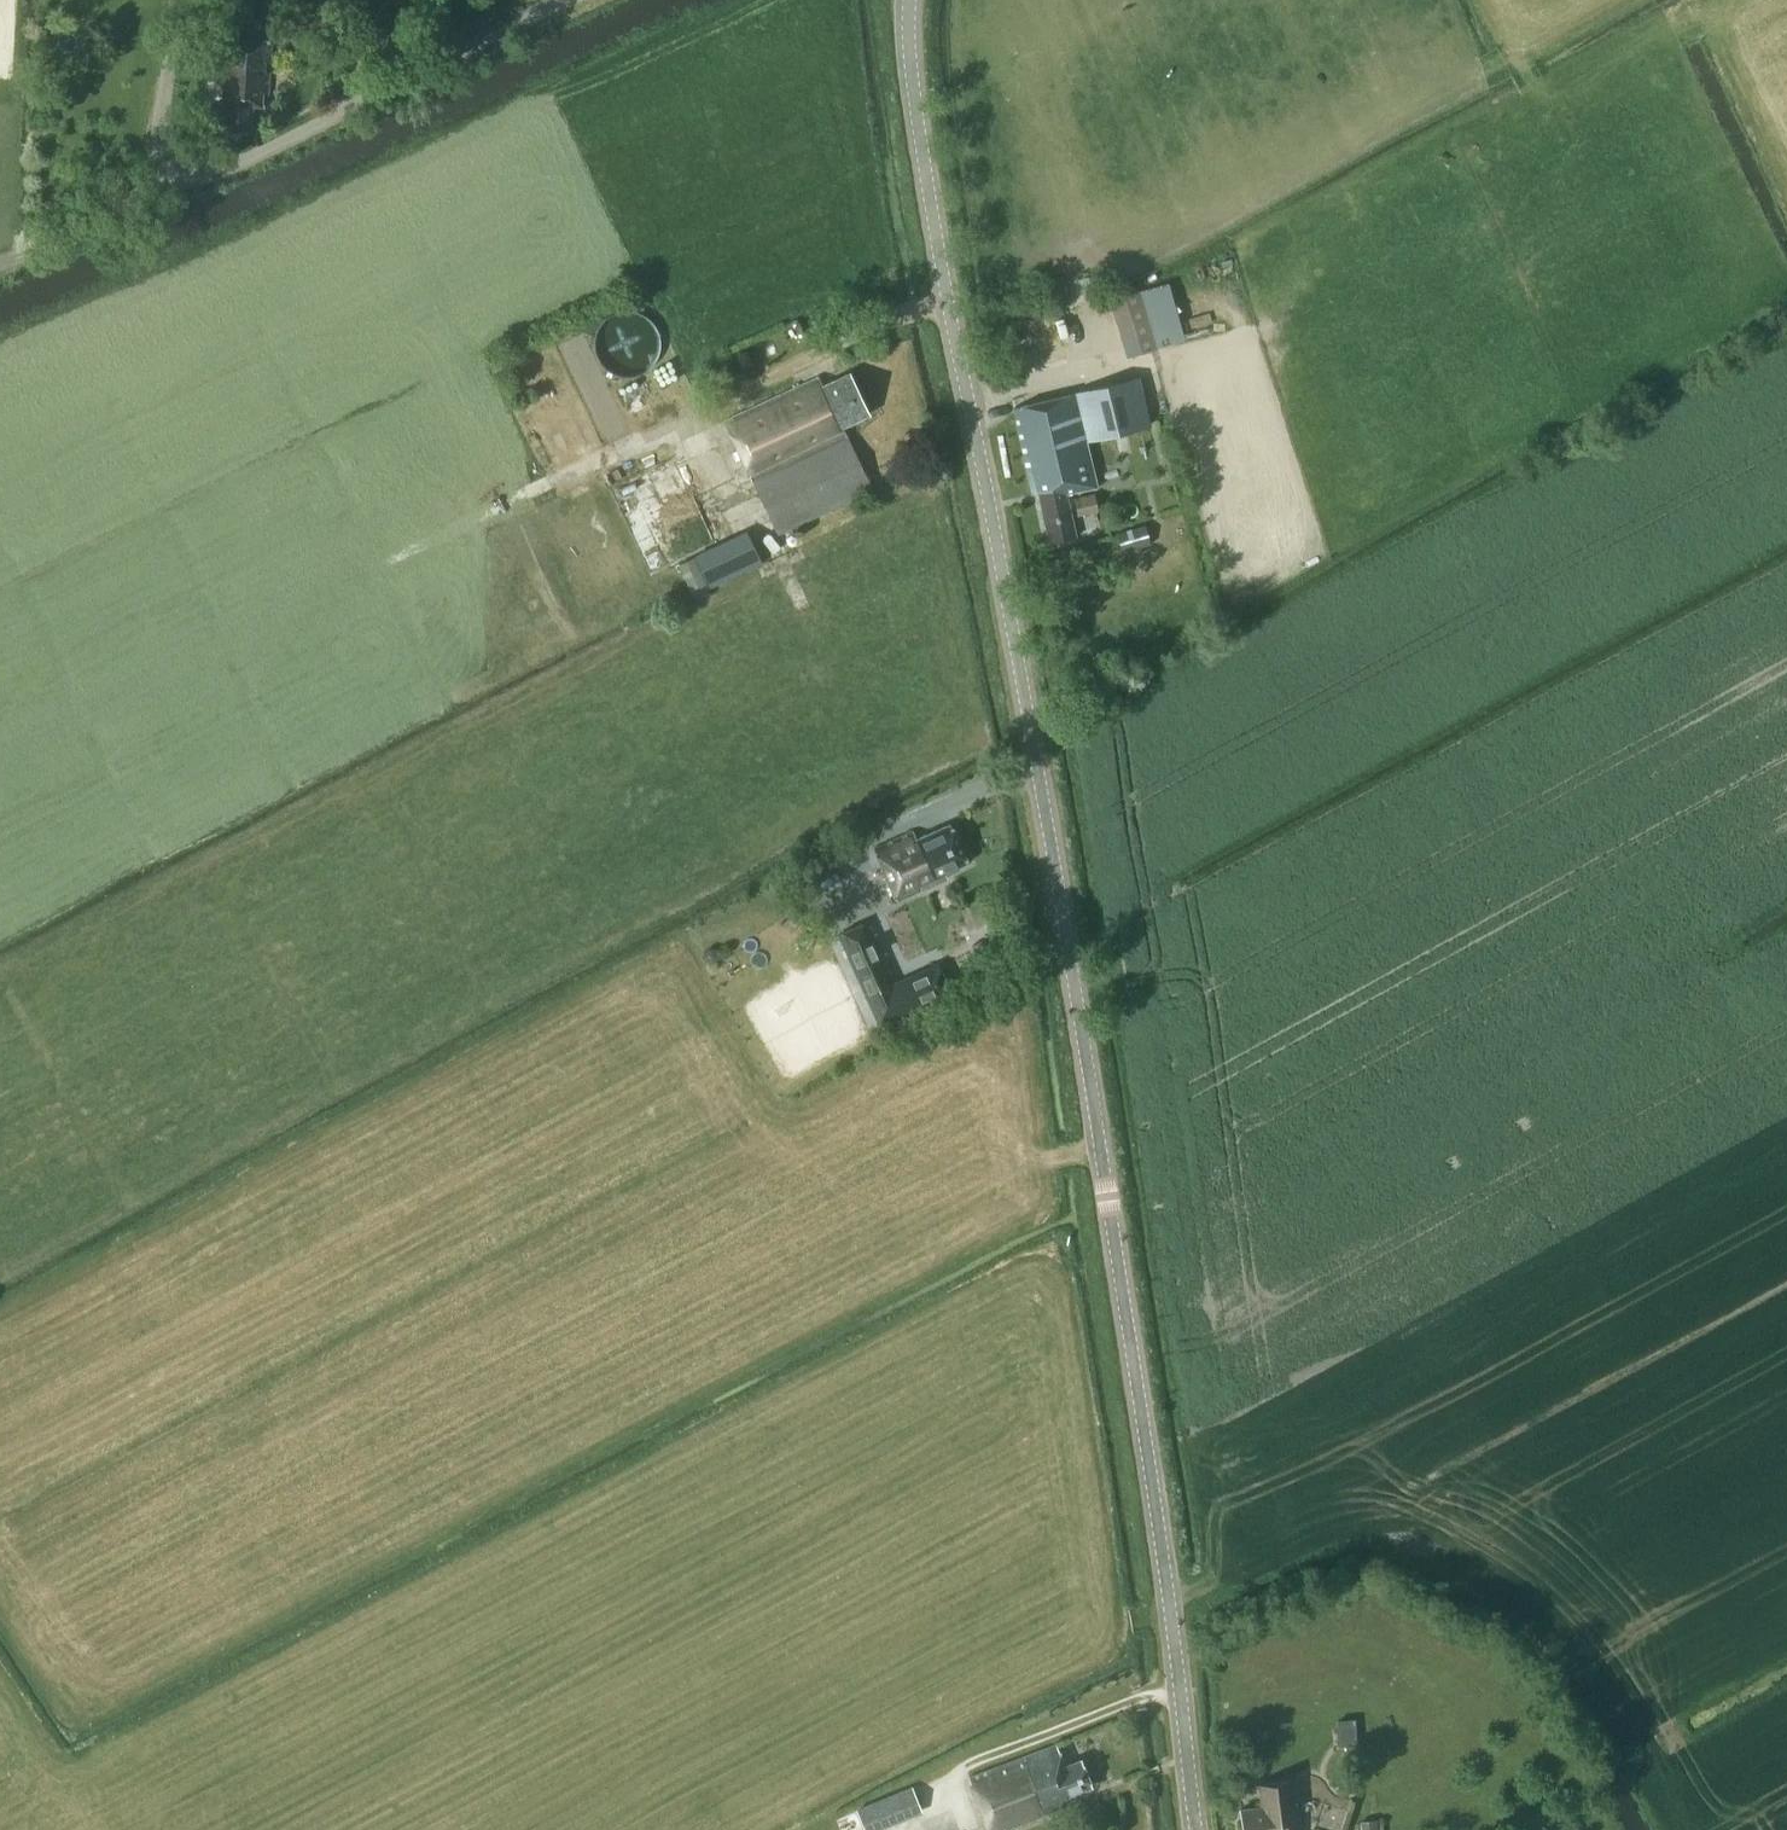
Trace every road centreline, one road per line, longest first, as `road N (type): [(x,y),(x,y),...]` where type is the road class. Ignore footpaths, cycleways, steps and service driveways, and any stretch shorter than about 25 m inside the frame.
road 1 (unclassified): [(1201,1829),(1167,1548),(1061,892),(912,74),(917,0)]
road 2 (unclassified): [(0,259),(564,0)]

